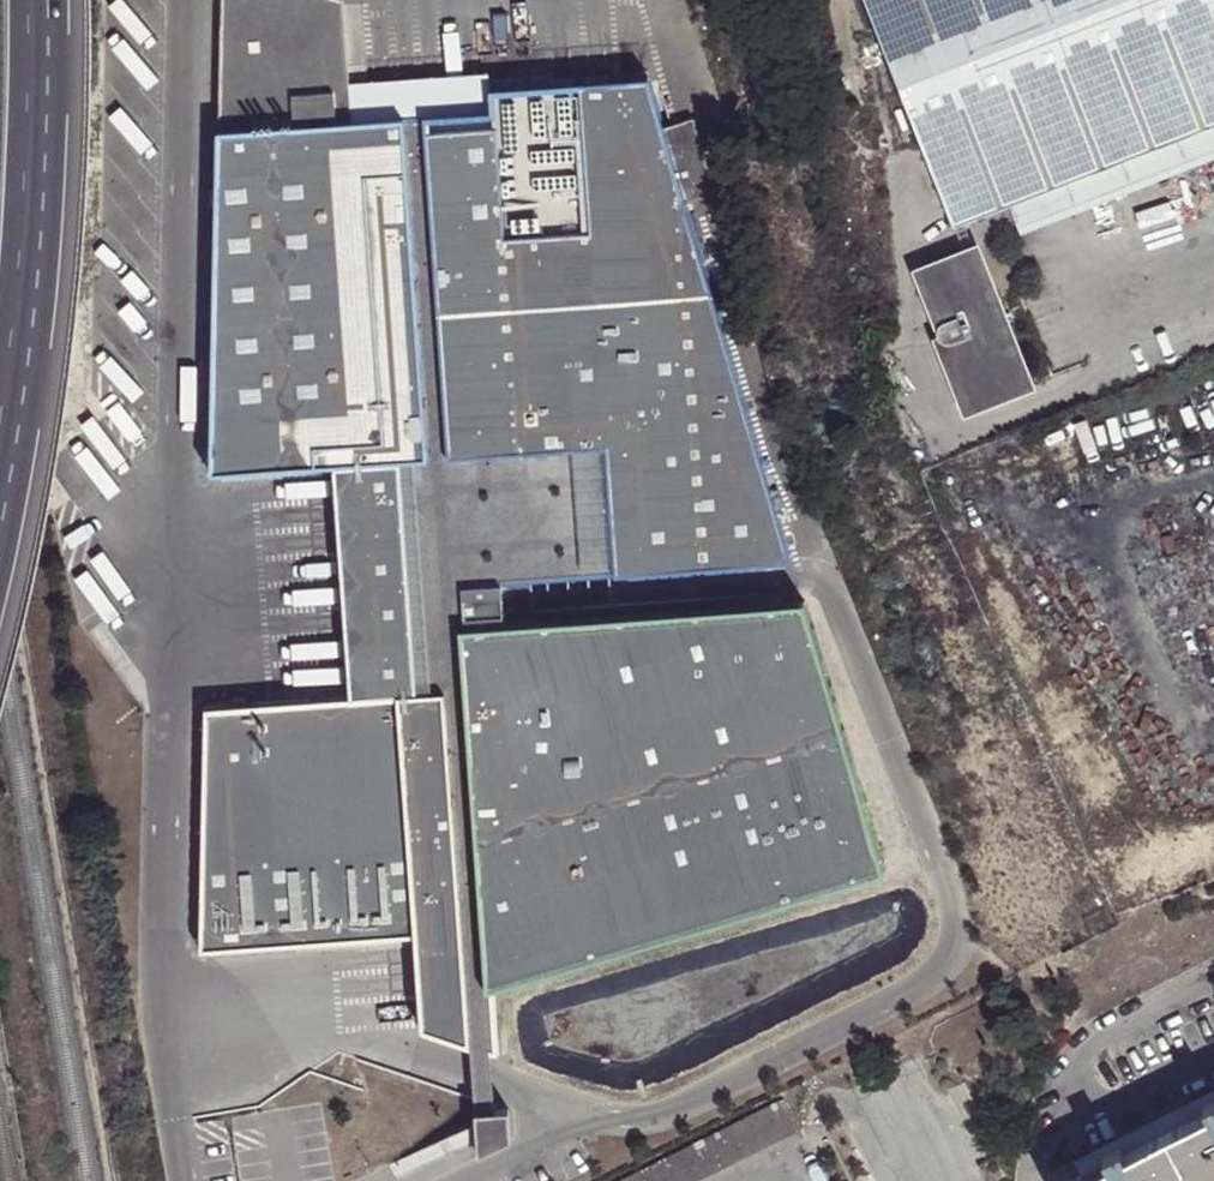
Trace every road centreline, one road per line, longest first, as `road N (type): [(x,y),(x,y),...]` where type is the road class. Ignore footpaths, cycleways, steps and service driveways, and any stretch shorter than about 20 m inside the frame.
road 1 (motorway): [(0,494),(40,197),(43,0)]

